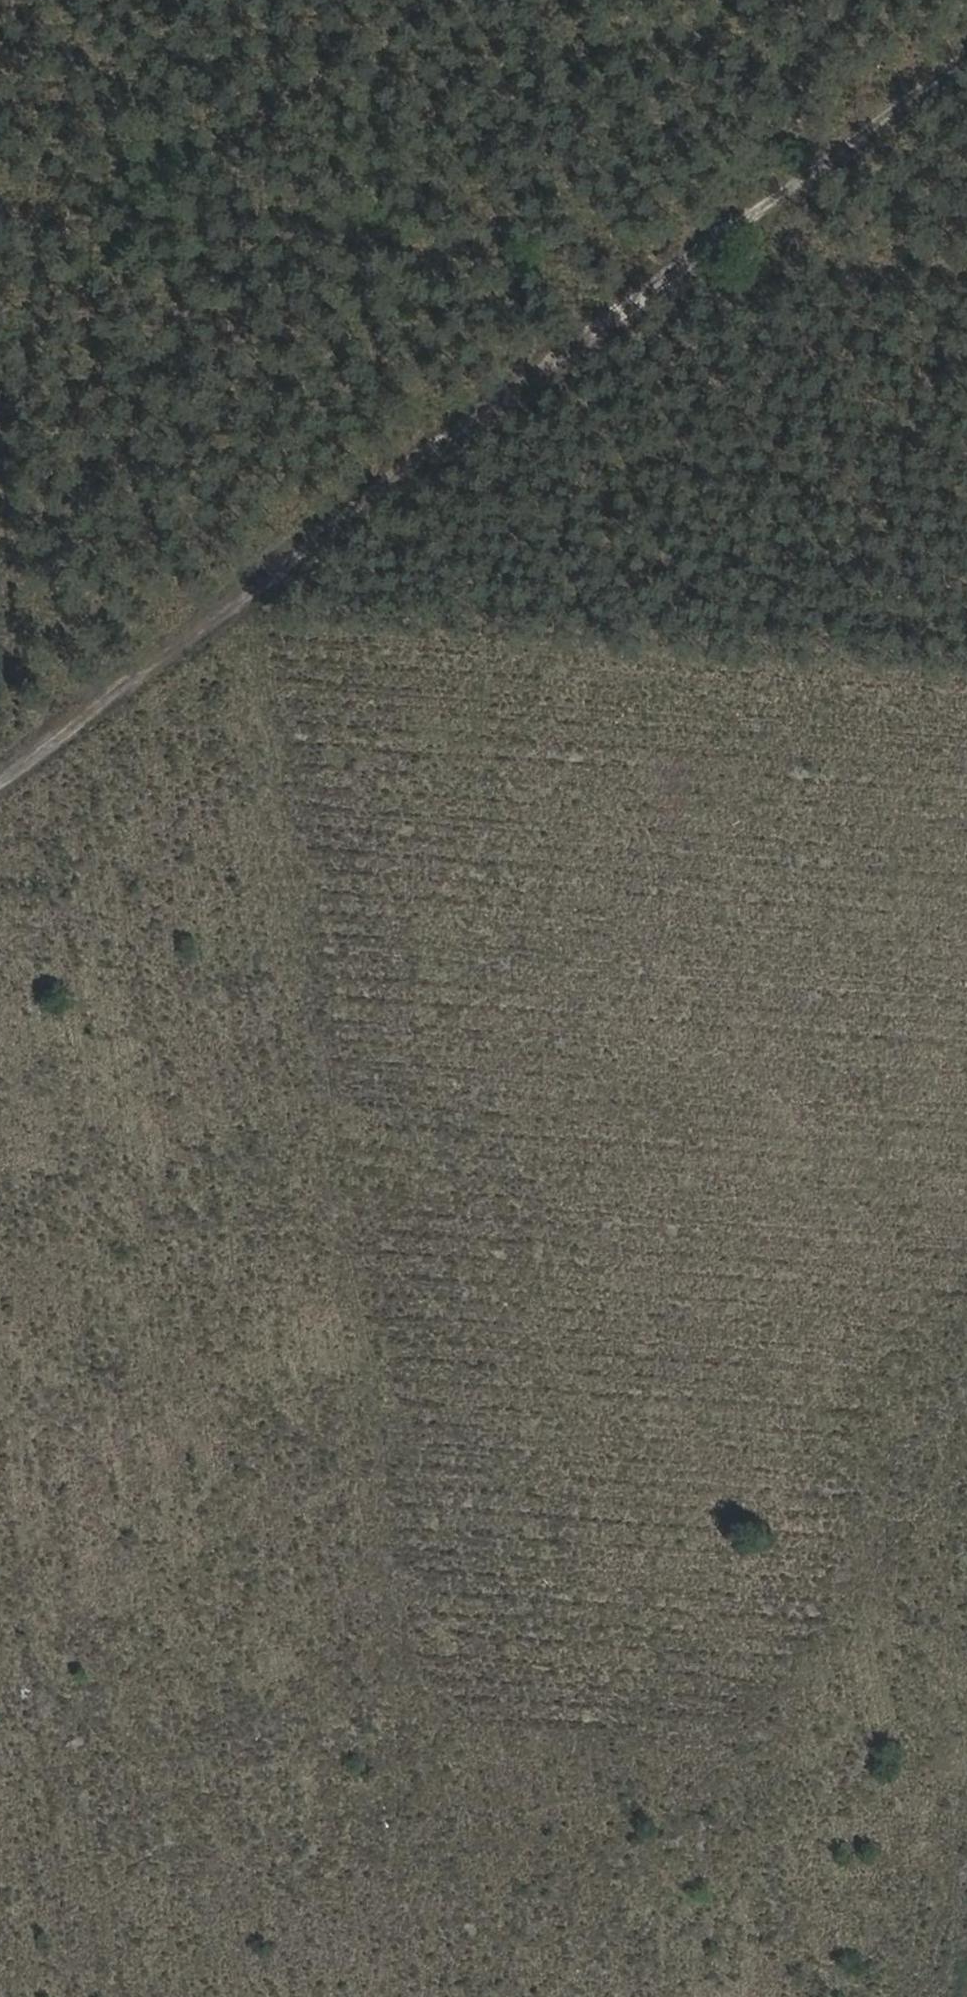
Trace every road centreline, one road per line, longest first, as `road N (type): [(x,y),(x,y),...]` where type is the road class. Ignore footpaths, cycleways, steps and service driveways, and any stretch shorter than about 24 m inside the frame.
road 1 (track): [(0,778),(966,51)]

